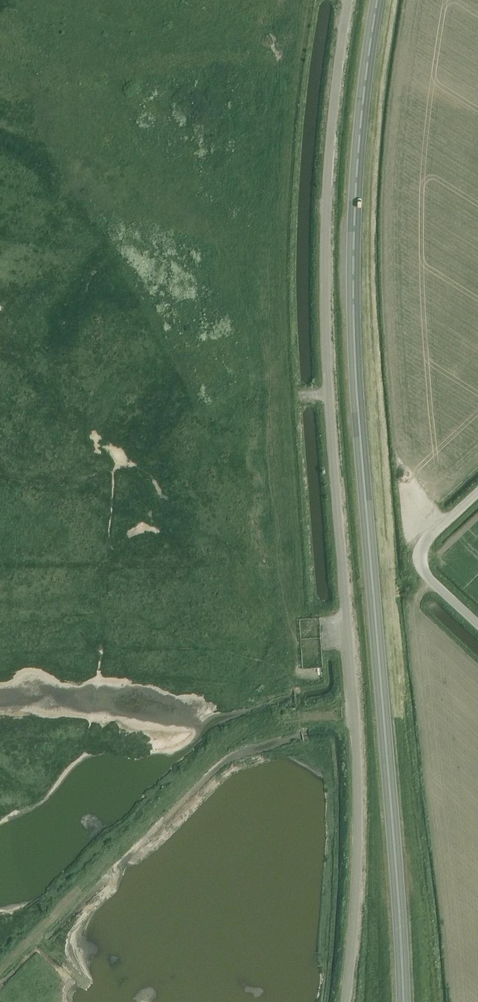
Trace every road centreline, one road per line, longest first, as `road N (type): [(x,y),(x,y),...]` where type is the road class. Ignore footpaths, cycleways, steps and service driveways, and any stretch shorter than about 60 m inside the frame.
road 1 (trunk): [(403,1001),(355,349),(354,226),(377,0)]
road 2 (unclassified): [(341,1001),(354,765),(325,360),(323,204),(347,0)]
road 3 (unclassified): [(477,626),(423,568),(427,546),(477,499)]

